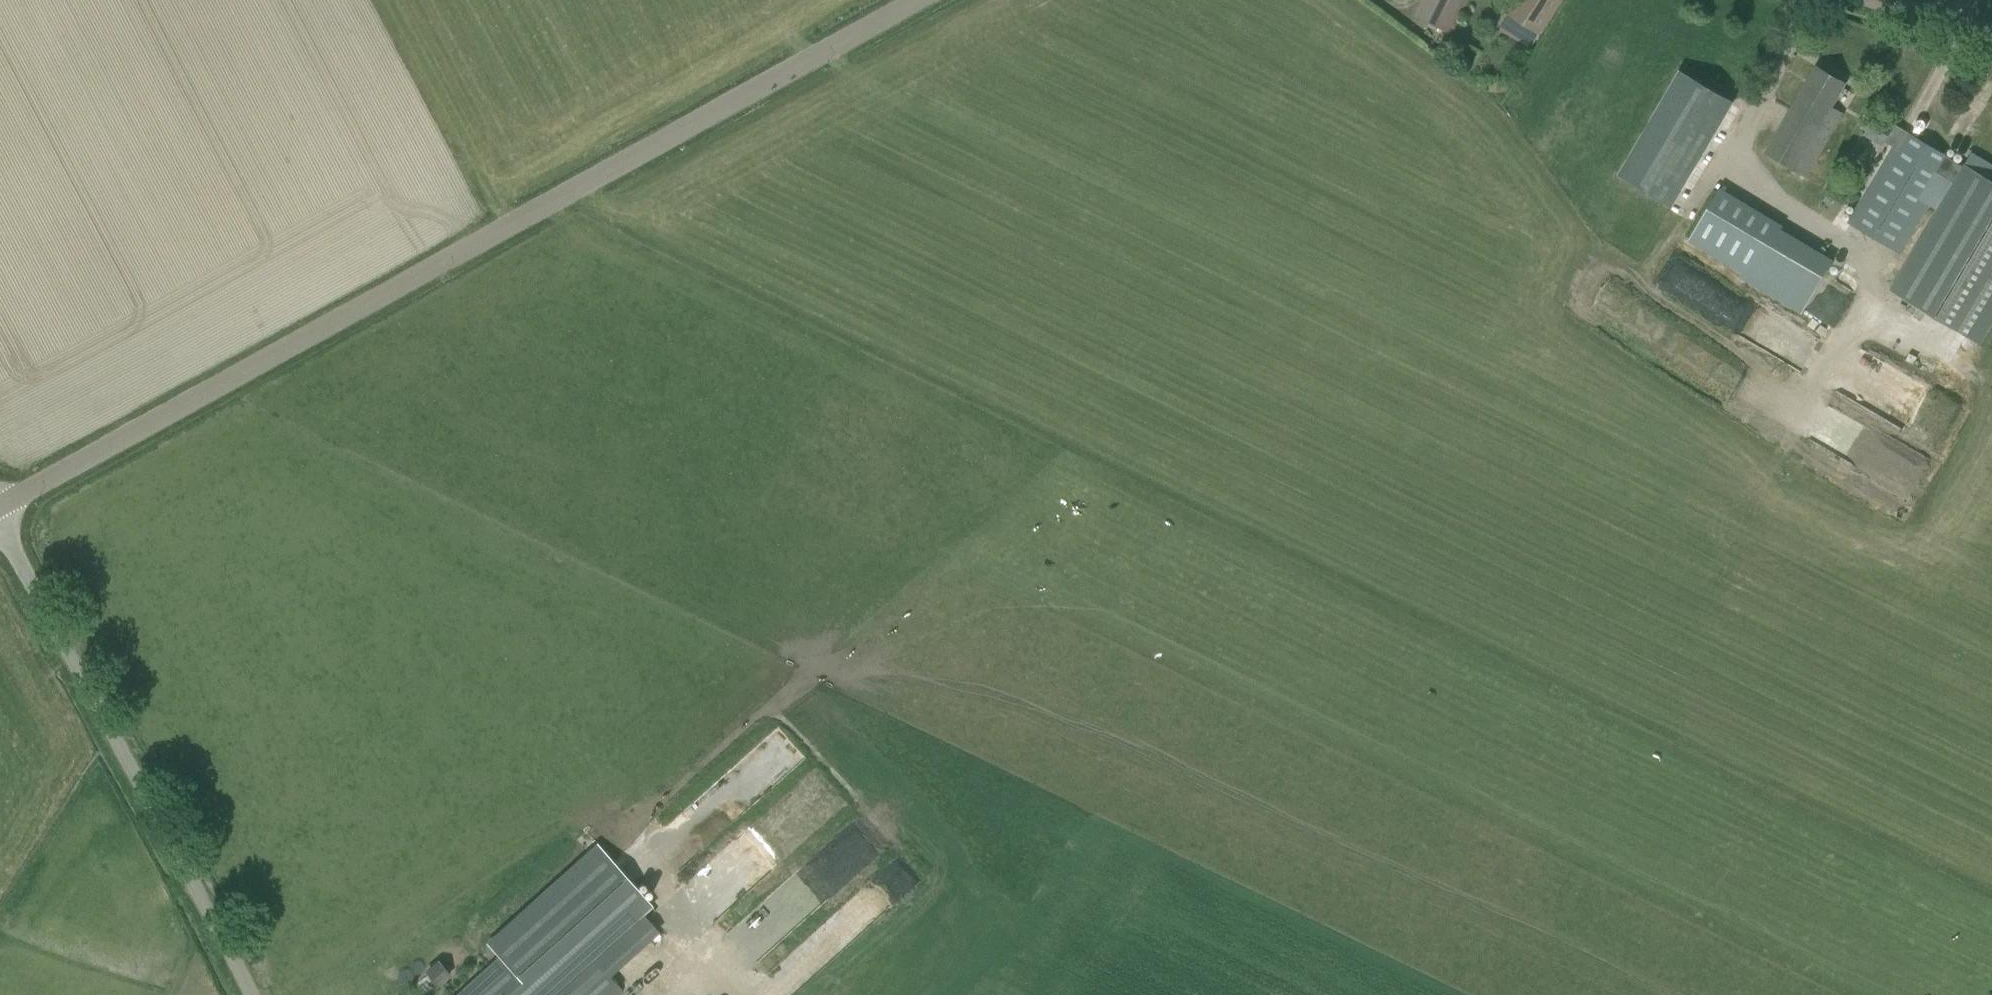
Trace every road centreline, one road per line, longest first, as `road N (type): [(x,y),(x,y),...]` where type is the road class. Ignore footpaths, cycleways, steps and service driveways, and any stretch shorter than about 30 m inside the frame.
road 1 (unclassified): [(0,487),(927,0)]
road 2 (unclassified): [(250,994),(177,843),(0,533)]

